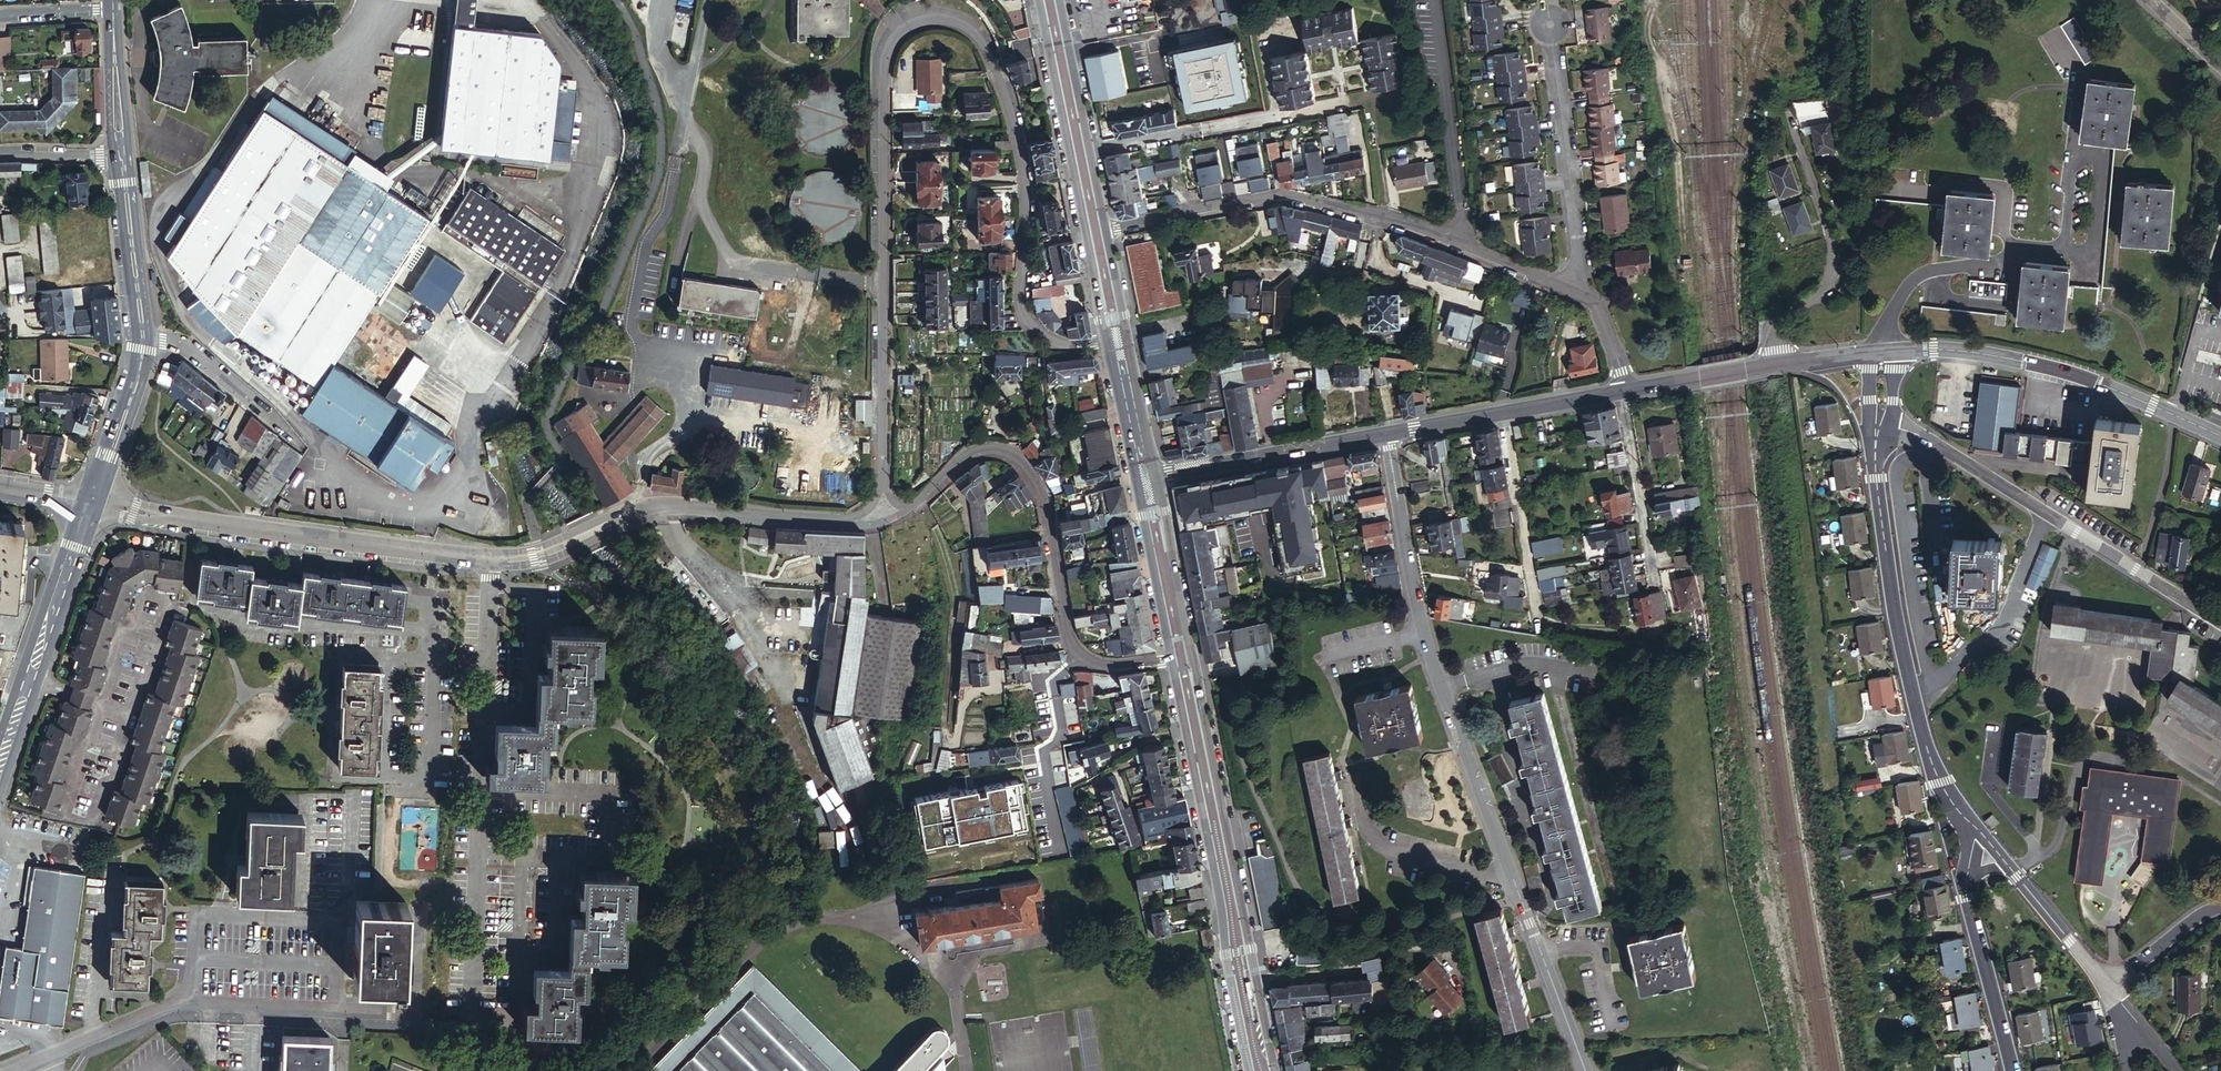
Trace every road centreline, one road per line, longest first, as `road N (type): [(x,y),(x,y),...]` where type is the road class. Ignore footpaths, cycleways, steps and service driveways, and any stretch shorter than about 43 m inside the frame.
road 1 (residential): [(1106,342),(1056,346),(1033,330),(1022,305),(1022,154),(980,31),(930,12),(904,18),(885,46),(884,487)]
road 2 (residential): [(1586,1070),(1438,686),(1385,434)]
road 3 (residential): [(1576,295),(1386,220),(1279,197),(1106,230)]
road 4 (residential): [(467,1017),(489,556)]
road 5 (residential): [(906,511),(965,460),(992,453),(1013,460),(1042,507),(1071,649),(1090,664),(1171,661)]
road 6 (secondary): [(1274,1070),(1192,656)]
road 7 (secondary): [(1171,661),(1250,1070)]
road 8 (unclassified): [(90,503),(367,547),(489,556)]
road 9 (residential): [(1888,423),(1928,437),(2220,624)]
road 10 (unclassified): [(48,1054),(188,999),(418,1010)]
road 11 (residential): [(1973,828),(1948,801),(1926,750),(1876,477)]
road 12 (unclassified): [(489,556),(536,549),(657,504),(845,522)]
road 13 (tertiary): [(1902,350),(1988,354),(2062,371),(2220,437)]
road 14 (residential): [(1787,107),(1826,219),(1831,261),(1815,293),(1785,316),(1776,363)]
road 15 (tertiary): [(0,764),(90,503)]
road 16 (residential): [(1576,295),(1580,260),(1550,23)]
road 17 (tertiary): [(1627,390),(1385,434)]
road 18 (secondary): [(1039,0),(1083,235)]
road 19 (secondary): [(1106,230),(1060,0)]
road 20 (tertiary): [(1385,434),(1157,477)]
road 21 (residential): [(296,442),(187,348),(143,330)]
road 22 (residential): [(2013,1070),(1967,892)]
road 23 (secondary): [(1135,481),(1171,661)]
road 24 (secondary): [(1192,656),(1157,477)]
road 25 (tertiary): [(90,503),(137,383),(143,330)]
road 26 (tertiary): [(143,330),(122,158)]
road 27 (unclassified): [(2109,991),(2007,864)]
road 28 (tertiary): [(1627,390),(1776,363)]
road 29 (secondary): [(1157,477),(1128,336)]
road 30 (secondary): [(1106,342),(1135,481)]
road 31 (residential): [(2220,910),(2188,925),(2109,991)]
road 32 (residential): [(1786,362),(1834,379),(1858,408),(1867,443)]
road 33 (residential): [(122,158),(0,155)]

